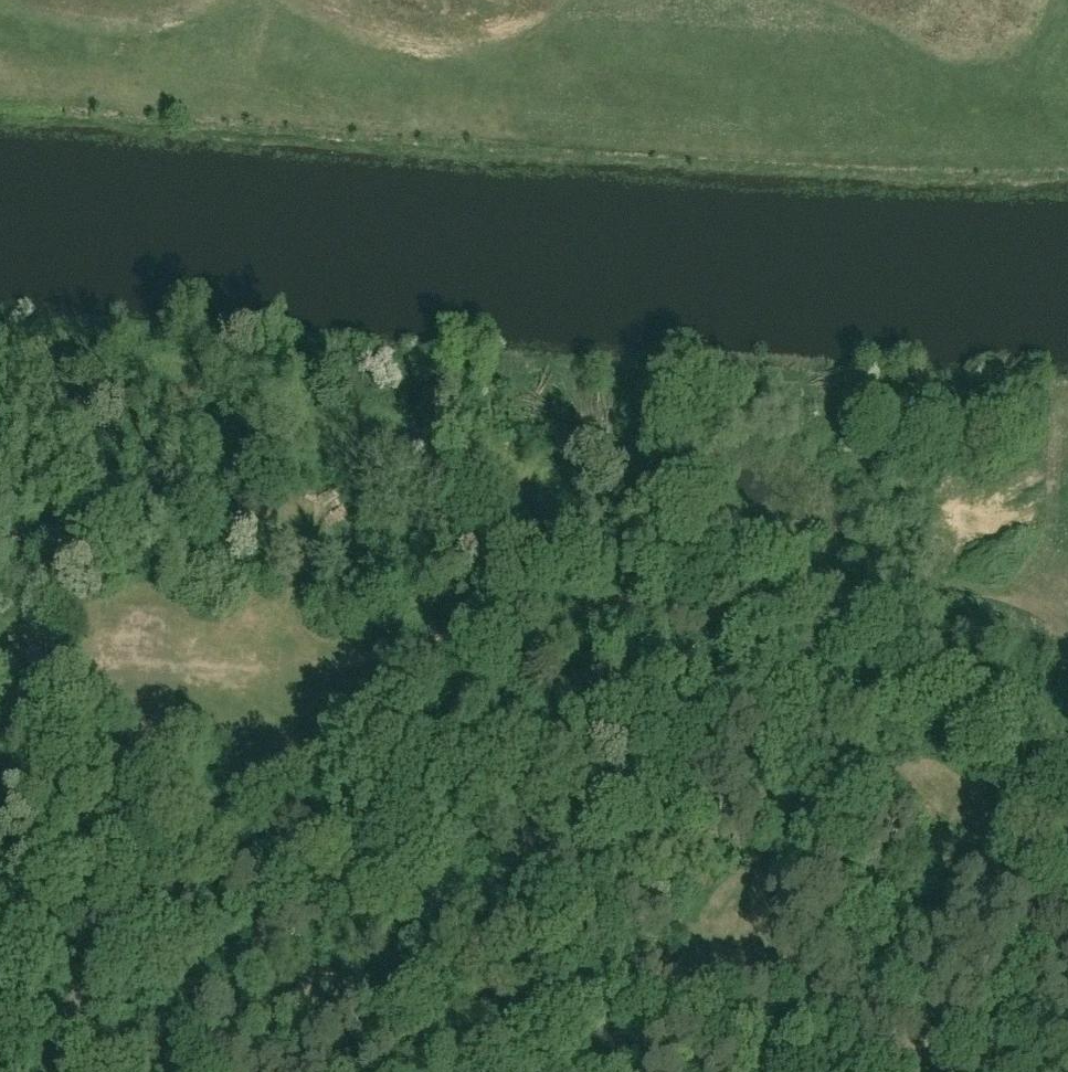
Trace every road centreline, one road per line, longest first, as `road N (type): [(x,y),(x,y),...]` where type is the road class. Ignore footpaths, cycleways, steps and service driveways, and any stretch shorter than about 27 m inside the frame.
road 1 (track): [(453,644),(785,604),(828,613),(1067,712)]

